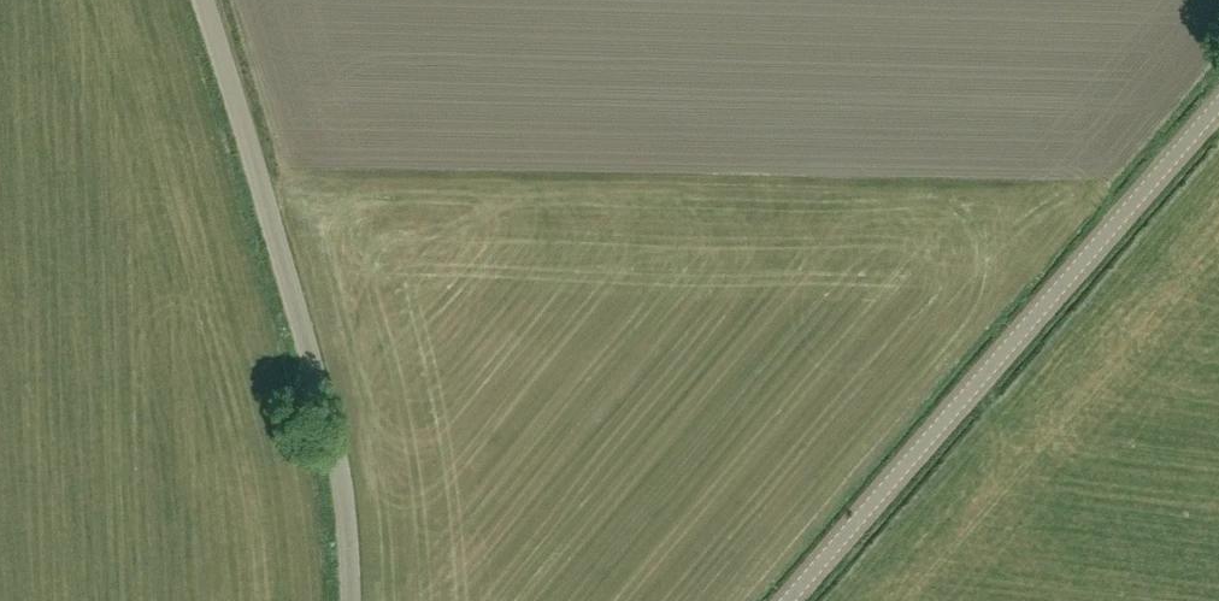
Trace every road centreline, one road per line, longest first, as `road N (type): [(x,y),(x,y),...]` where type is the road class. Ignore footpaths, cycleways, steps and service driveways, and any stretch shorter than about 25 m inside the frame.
road 1 (tertiary): [(790,600),(1218,105)]
road 2 (unclassified): [(351,600),(341,466),(201,0)]

